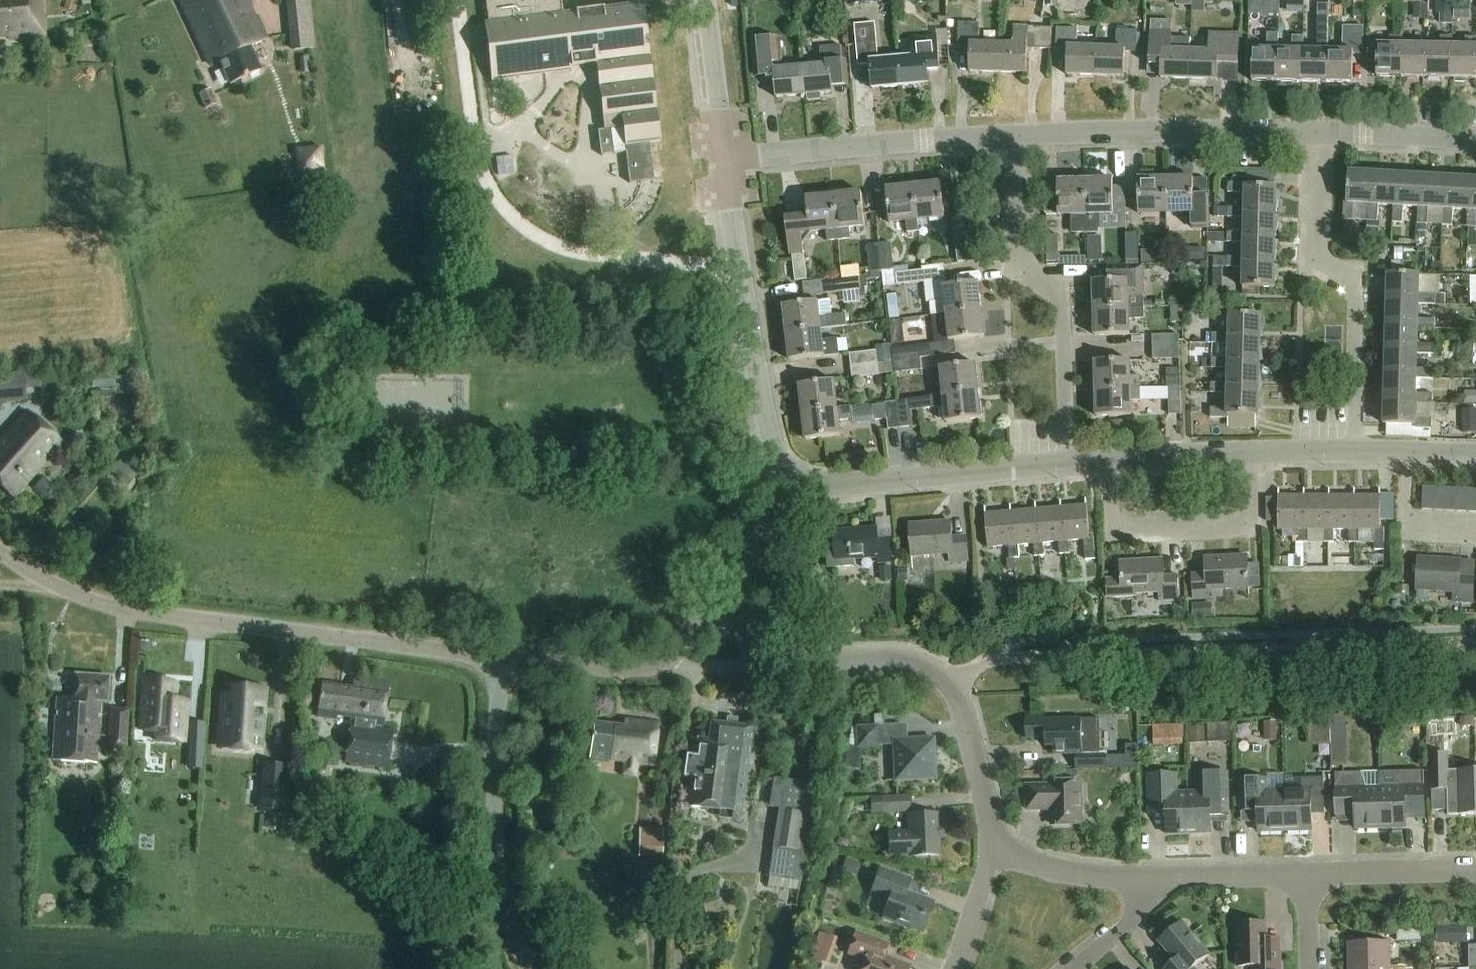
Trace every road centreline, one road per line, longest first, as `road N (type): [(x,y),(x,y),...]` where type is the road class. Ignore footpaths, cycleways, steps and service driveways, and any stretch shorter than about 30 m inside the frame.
road 1 (unclassified): [(500,659),(156,616),(73,593),(0,553)]
road 2 (track): [(1000,657),(1475,642)]
road 3 (residential): [(1070,467),(1063,299),(1024,276),(1020,136)]
road 4 (residential): [(1355,449),(1355,283),(1318,264),(1318,131)]
road 5 (residential): [(796,489),(772,441),(727,163)]
road 6 (unclassified): [(528,968),(499,870),(500,659)]
road 7 (residential): [(1020,136),(1318,131)]
road 8 (residential): [(727,163),(1020,136)]
road 9 (residential): [(1256,452),(1255,522),(1238,530),(1128,533),(1114,525),(1111,464)]
road 10 (unclassified): [(796,489),(1070,467)]
road 11 (residential): [(951,686),(897,658),(785,660),(708,606)]
road 12 (unclassified): [(708,606),(674,652),(635,668),(500,659)]
road 13 (residential): [(951,686),(995,852)]
road 14 (residential): [(1475,874),(1309,879)]
road 15 (residential): [(1309,879),(1144,880)]
road 16 (residential): [(727,163),(704,0)]
road 17 (residential): [(1318,131),(1475,140)]
road 18 (residential): [(1144,880),(1047,870),(995,852)]
road 19 (unclassified): [(708,606),(796,489)]
road 20 (unclassified): [(1111,464),(1256,452)]
road 21 (residential): [(995,852),(956,968)]
road 22 (residential): [(1070,968),(1119,932),(1143,902),(1144,880)]
road 23 (unclassified): [(1355,449),(1475,456)]

